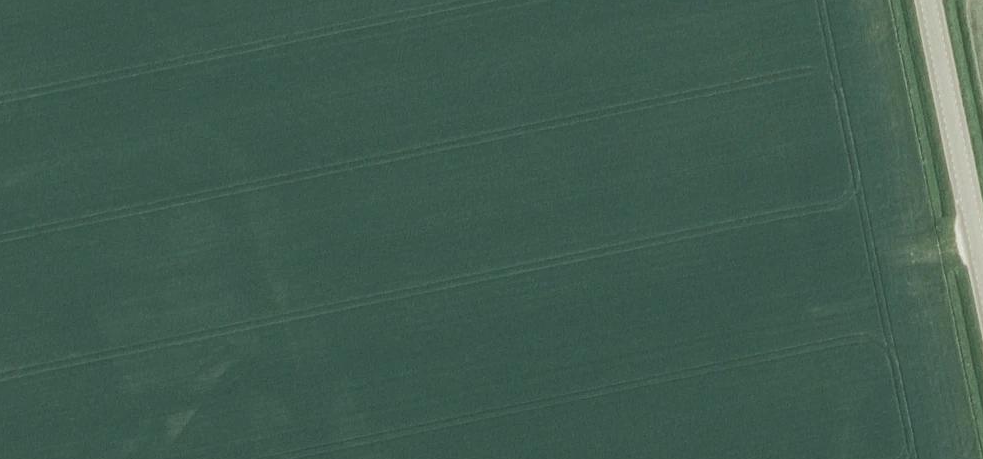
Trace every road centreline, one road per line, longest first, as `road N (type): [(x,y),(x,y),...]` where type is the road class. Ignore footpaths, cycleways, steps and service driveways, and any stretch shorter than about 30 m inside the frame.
road 1 (tertiary): [(982,261),(931,0)]

